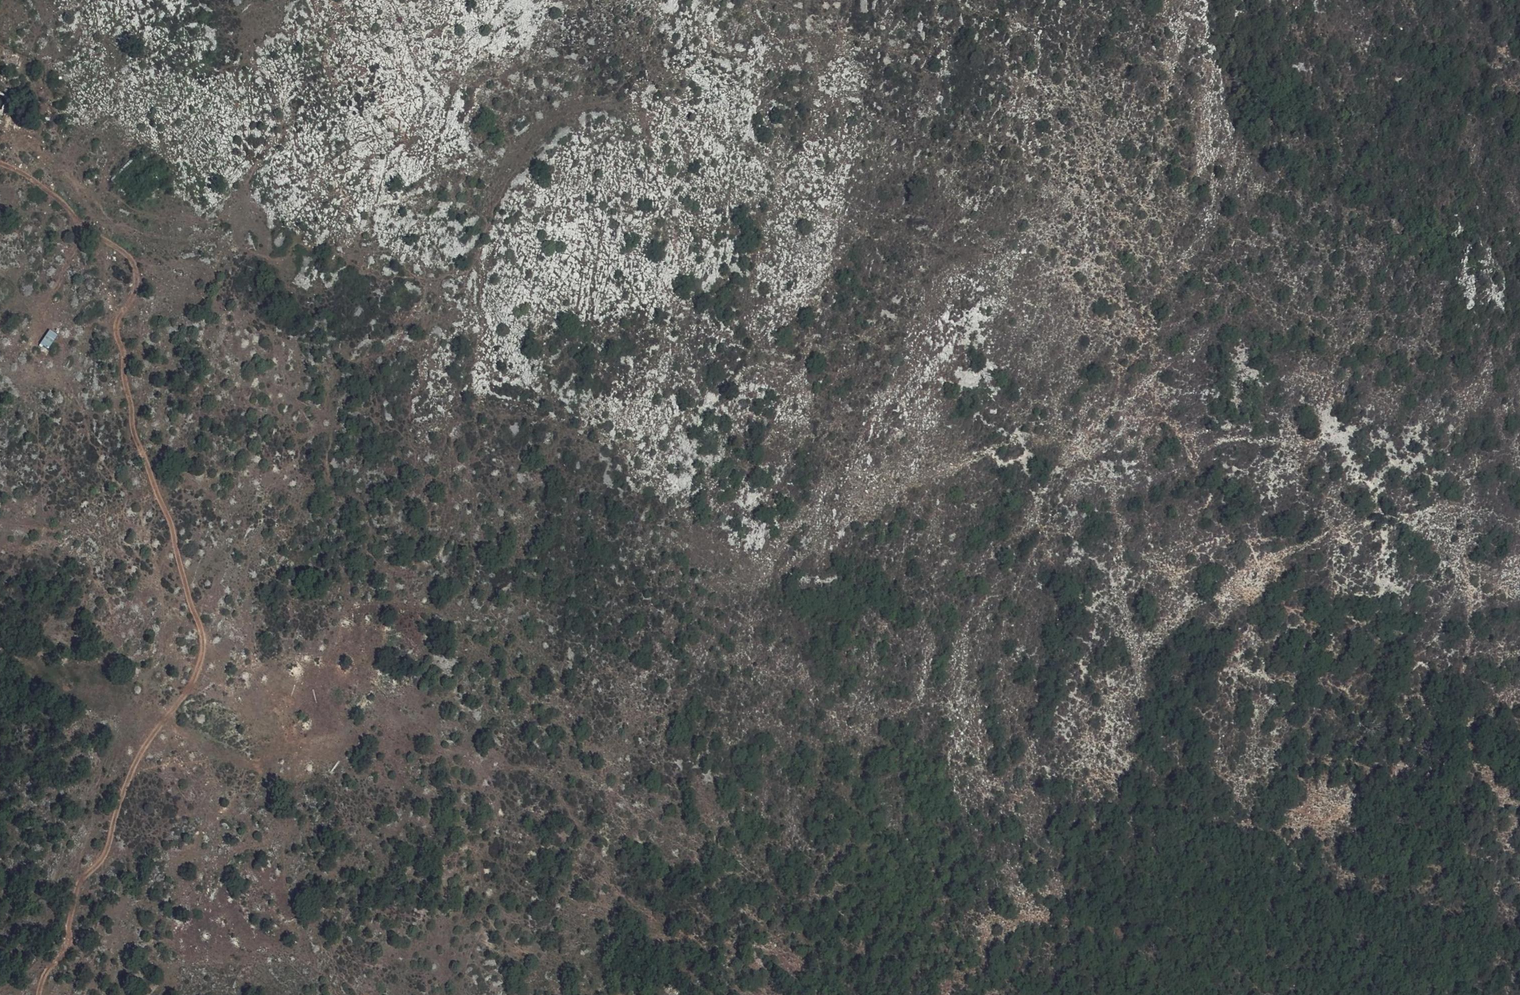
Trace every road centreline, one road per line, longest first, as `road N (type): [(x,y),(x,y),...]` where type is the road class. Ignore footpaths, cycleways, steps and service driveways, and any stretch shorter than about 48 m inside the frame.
road 1 (track): [(39,994),(42,975),(68,945),(77,880),(102,856),(134,762),(190,686),(204,649),(174,531),(133,432),(115,327),(137,277),(109,233),(0,165)]

